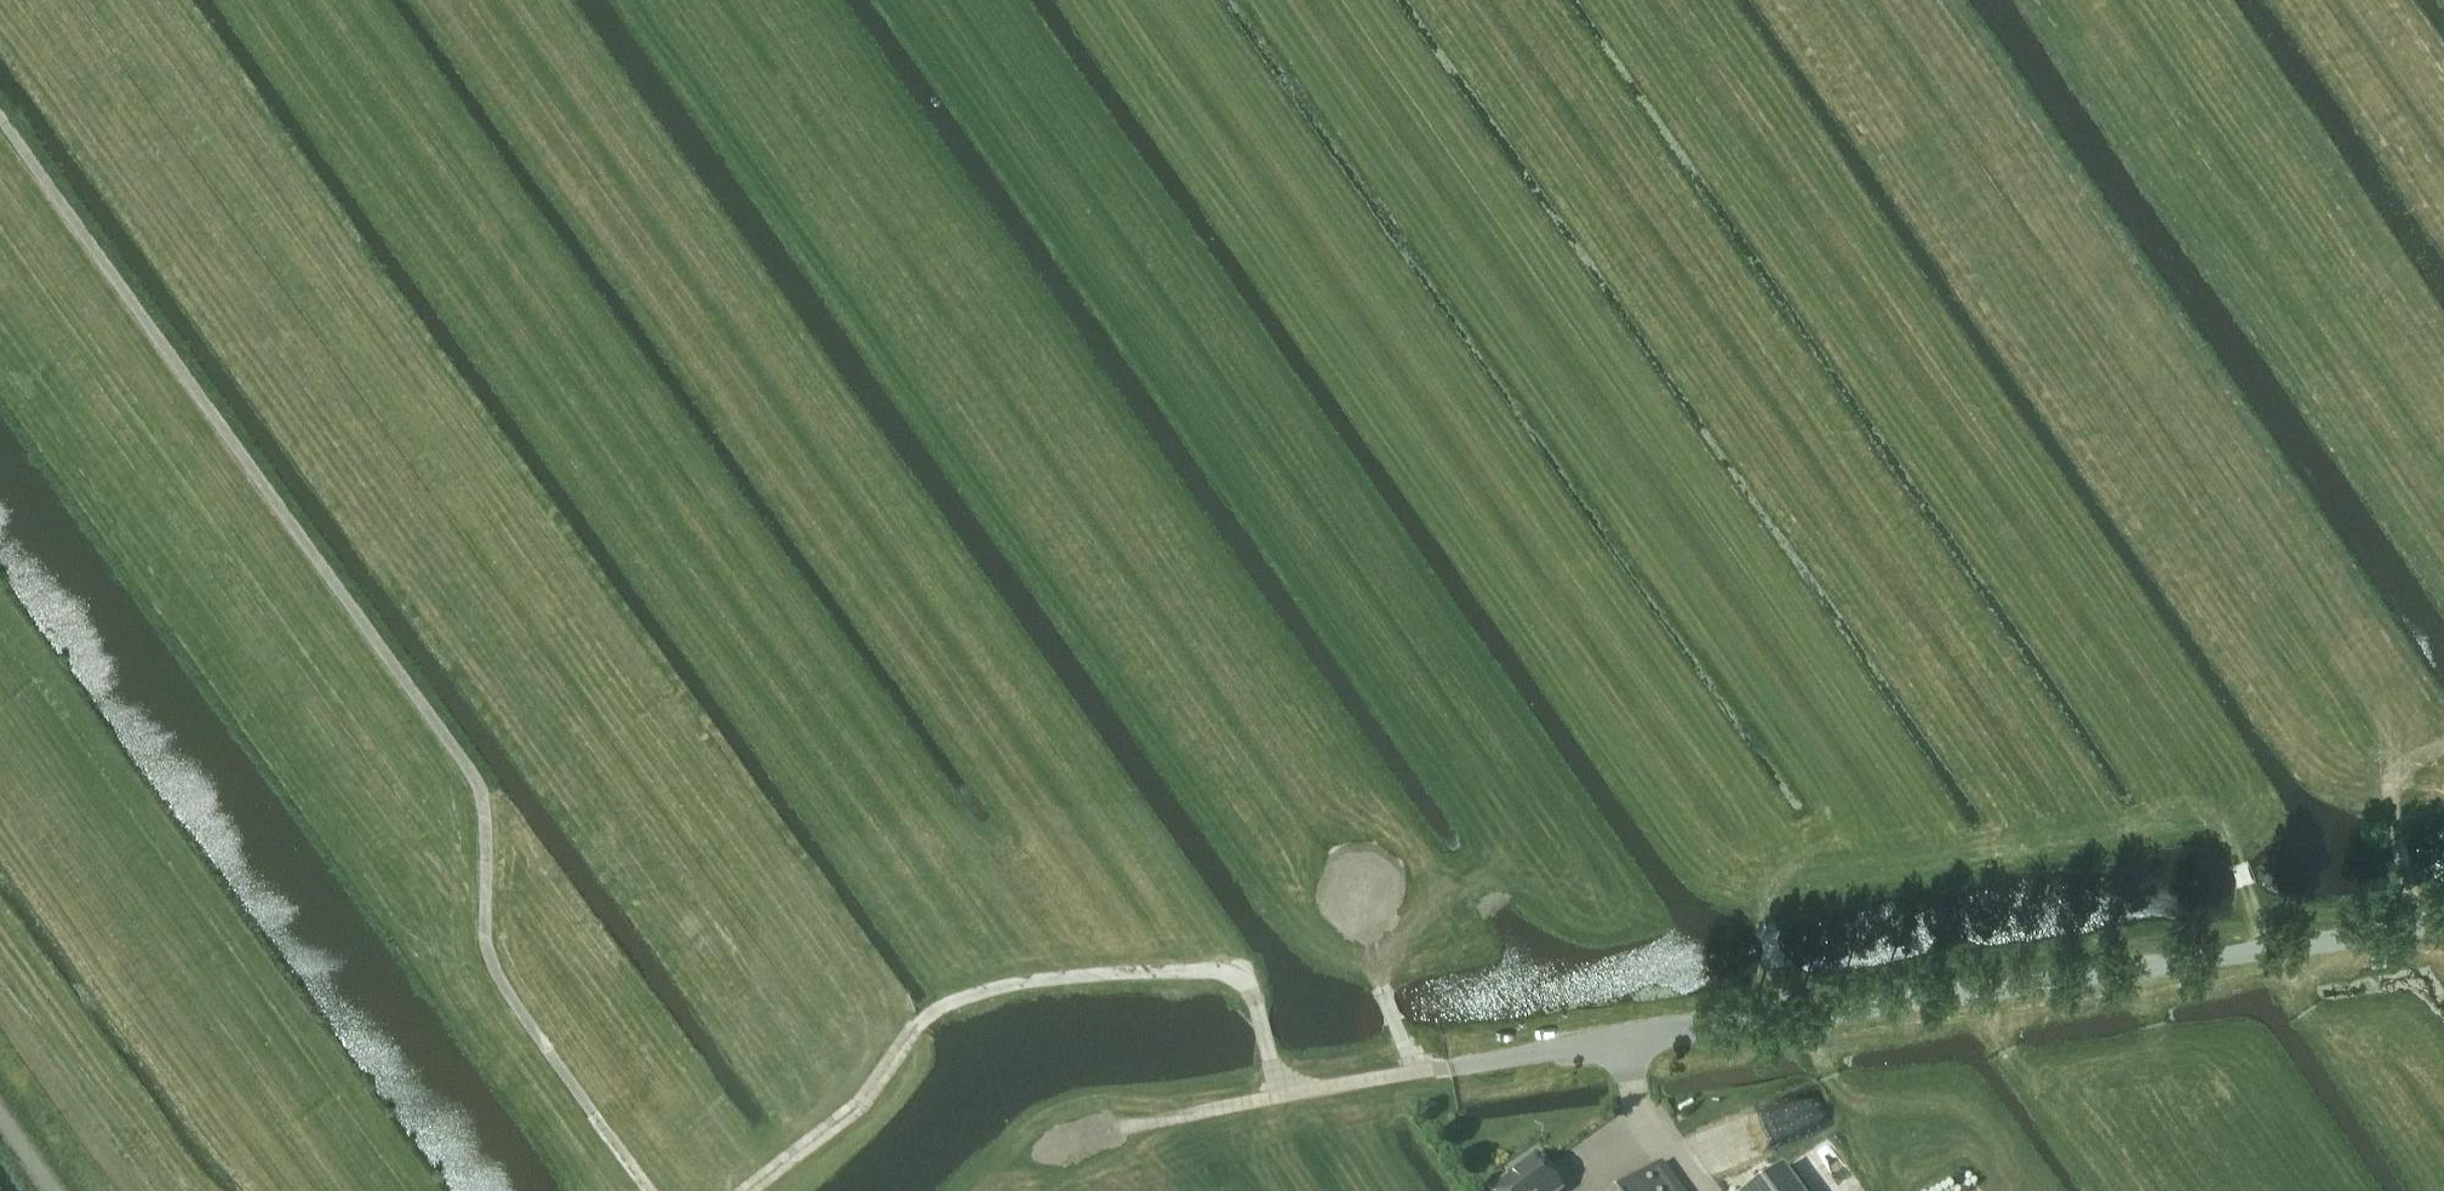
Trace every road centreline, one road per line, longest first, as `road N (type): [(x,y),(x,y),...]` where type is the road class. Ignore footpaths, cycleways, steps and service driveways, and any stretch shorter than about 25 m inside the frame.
road 1 (track): [(629,1166),(494,968),(485,945),(478,781),(0,117)]
road 2 (unclassified): [(1448,1068),(2443,924)]
road 3 (track): [(744,1190),(860,1106),(923,1020),(947,1004),(1018,984),(1242,973),(1277,1098),(1448,1068)]
road 4 (track): [(1277,1098),(1114,1131)]

